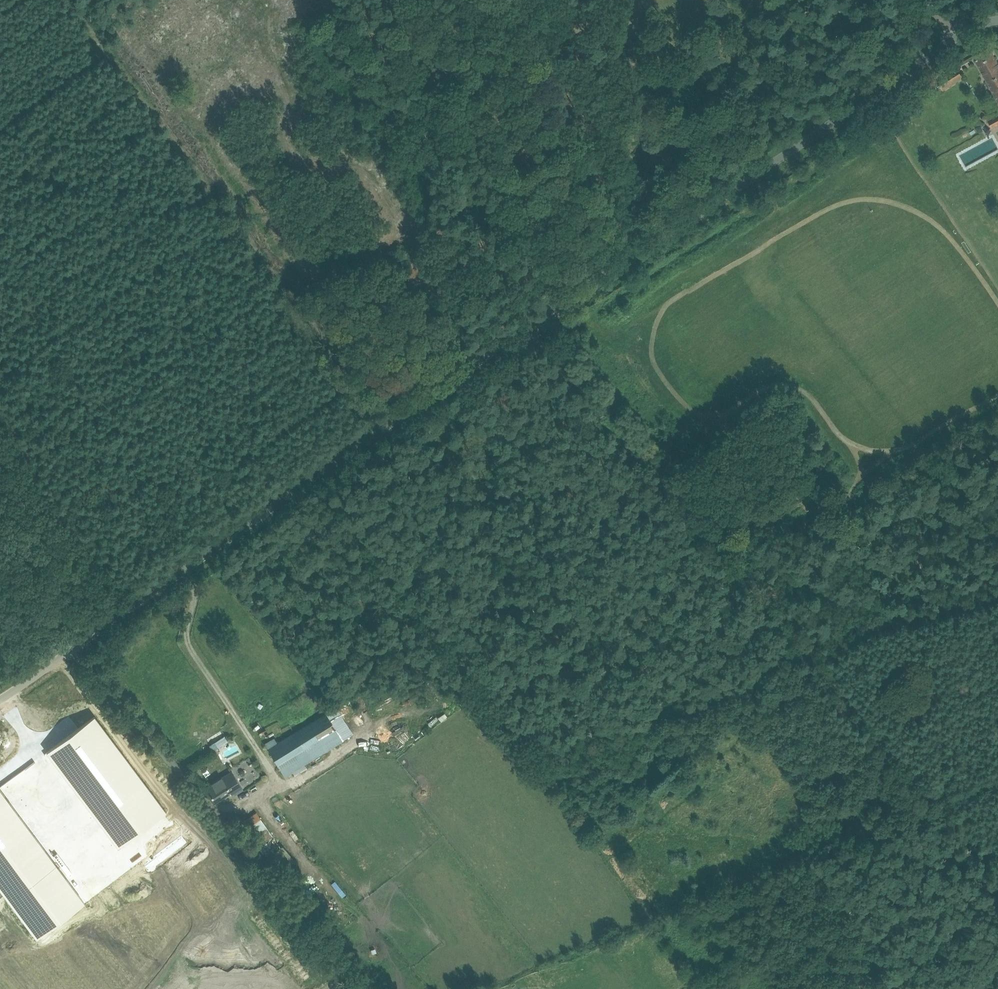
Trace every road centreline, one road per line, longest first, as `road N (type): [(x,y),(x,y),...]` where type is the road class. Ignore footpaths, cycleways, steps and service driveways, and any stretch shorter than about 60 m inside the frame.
road 1 (unclassified): [(997,20),(964,33),(0,700)]
road 2 (track): [(68,0),(386,428)]
road 3 (track): [(72,649),(218,817)]

